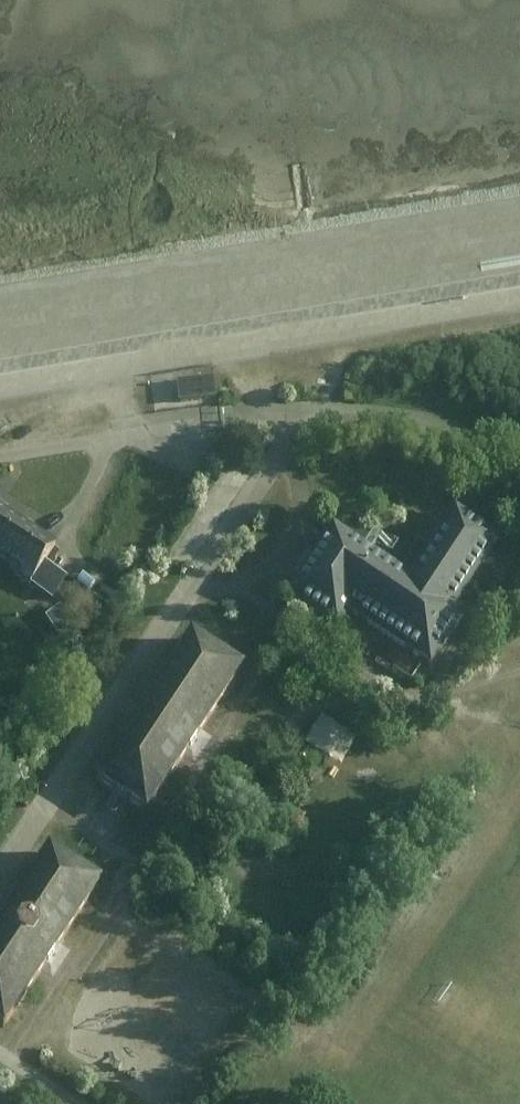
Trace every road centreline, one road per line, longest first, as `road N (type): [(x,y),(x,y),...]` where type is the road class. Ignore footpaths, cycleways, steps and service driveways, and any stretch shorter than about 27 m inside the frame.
road 1 (track): [(519,274),(0,361)]

